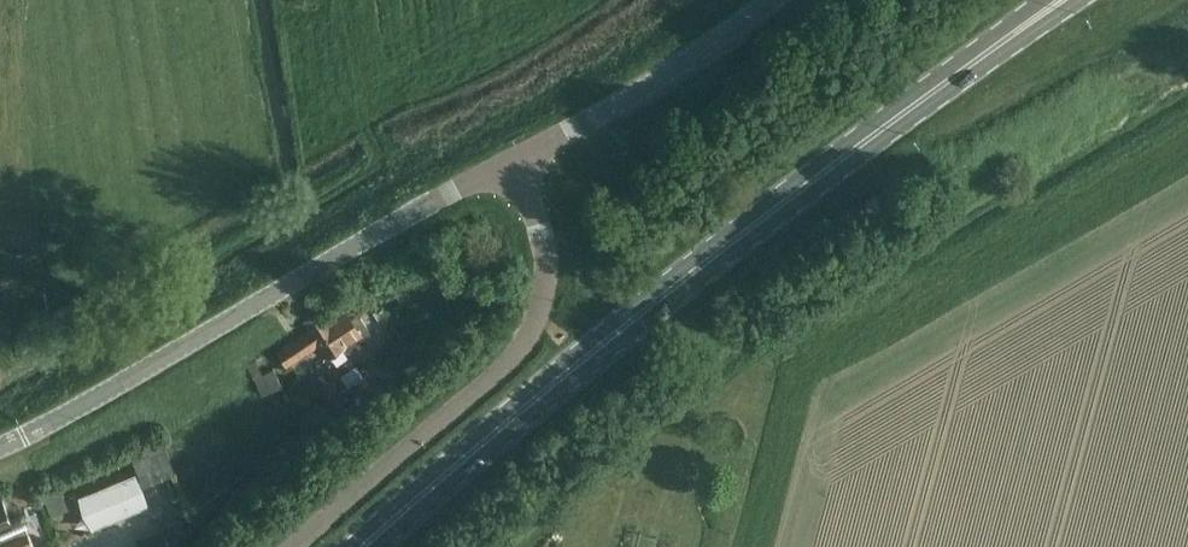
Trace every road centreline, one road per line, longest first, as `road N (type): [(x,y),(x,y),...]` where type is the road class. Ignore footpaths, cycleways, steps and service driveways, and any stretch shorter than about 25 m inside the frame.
road 1 (primary): [(376,546),(748,236),(1045,11)]
road 2 (unclassified): [(501,169),(210,339),(0,450)]
road 3 (unclassified): [(294,546),(519,357),(547,307),(554,266),(538,218),(501,169)]
road 4 (unclassified): [(501,169),(657,90),(783,0)]

